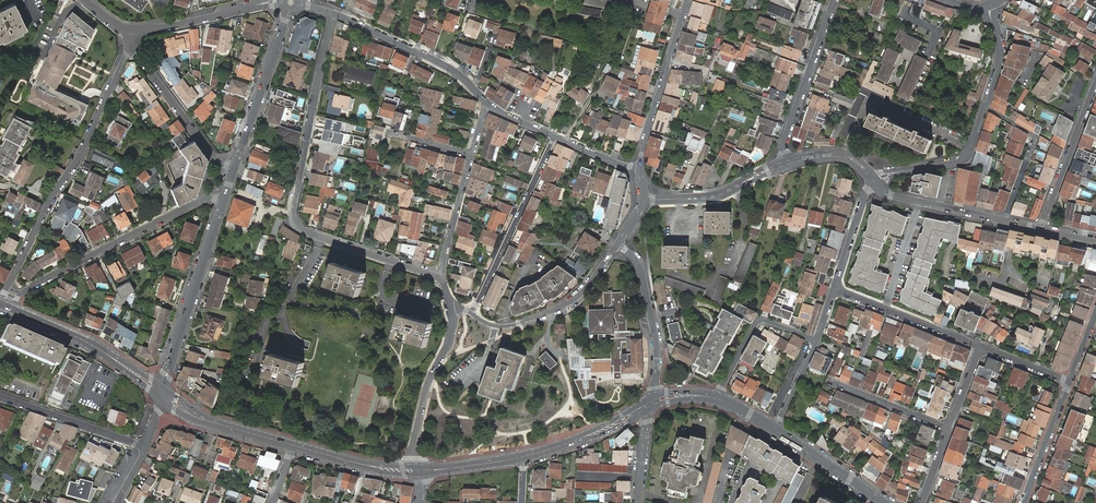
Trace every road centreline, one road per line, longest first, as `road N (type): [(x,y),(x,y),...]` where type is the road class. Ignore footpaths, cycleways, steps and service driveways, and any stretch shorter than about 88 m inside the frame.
road 1 (residential): [(439,274),(321,238),(294,220),(333,14)]
road 2 (residential): [(129,50),(0,302)]
road 3 (residential): [(12,309),(26,290),(202,200),(223,201)]
road 4 (tertiary): [(223,201),(162,394)]
road 5 (residential): [(472,315),(555,137)]
road 6 (residential): [(333,14),(452,69),(489,105)]
road 7 (residential): [(619,244),(559,310),(500,328),(472,315)]
road 8 (tertiary): [(291,3),(234,168)]
road 9 (tertiary): [(640,167),(687,0)]
road 10 (tertiary): [(162,394),(89,343),(12,309)]
road 11 (residential): [(835,0),(783,147),(787,162)]
road 12 (residential): [(453,307),(451,346),(425,395),(414,470)]
road 13 (tertiary): [(650,404),(657,351),(650,309),(635,259),(619,244)]
road 14 (tertiary): [(131,32),(291,3)]
road 15 (residential): [(234,168),(213,158),(129,50)]
road 16 (residential): [(835,288),(980,347)]
road 17 (residential): [(1095,83),(1041,229)]
road 18 (residential): [(0,396),(146,447)]
road 19 (residential): [(816,342),(759,319),(717,398)]
road 20 (residential): [(787,162),(724,194),(644,199)]
road 21 (residential): [(874,182),(963,160),(986,107)]
road 22 (residential): [(1006,220),(1035,137),(986,107)]
road 23 (tertiary): [(294,445),(205,420),(162,394)]
road 24 (residential): [(1006,220),(891,196),(874,182)]
road 25 (tertiary): [(650,404),(521,457)]
road 26 (tertiary): [(885,502),(776,429)]
road 27 (residential): [(1024,502),(1070,382)]
road 28 (residential): [(833,382),(949,429)]
road 29 (residential): [(439,274),(472,154)]
road 30 (tertiary): [(414,470),(294,445)]

